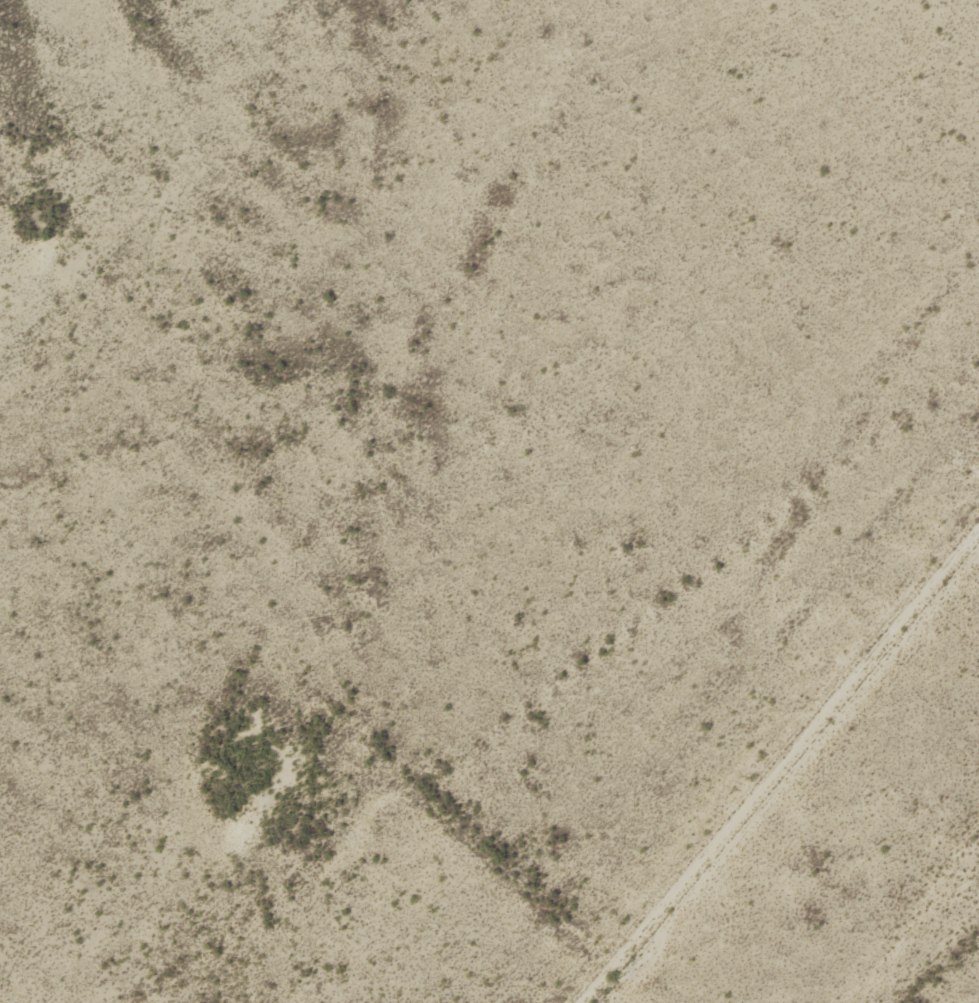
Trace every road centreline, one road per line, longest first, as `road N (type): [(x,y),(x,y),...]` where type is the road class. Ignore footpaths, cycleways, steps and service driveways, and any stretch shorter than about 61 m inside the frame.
road 1 (track): [(593,1002),(978,540)]

